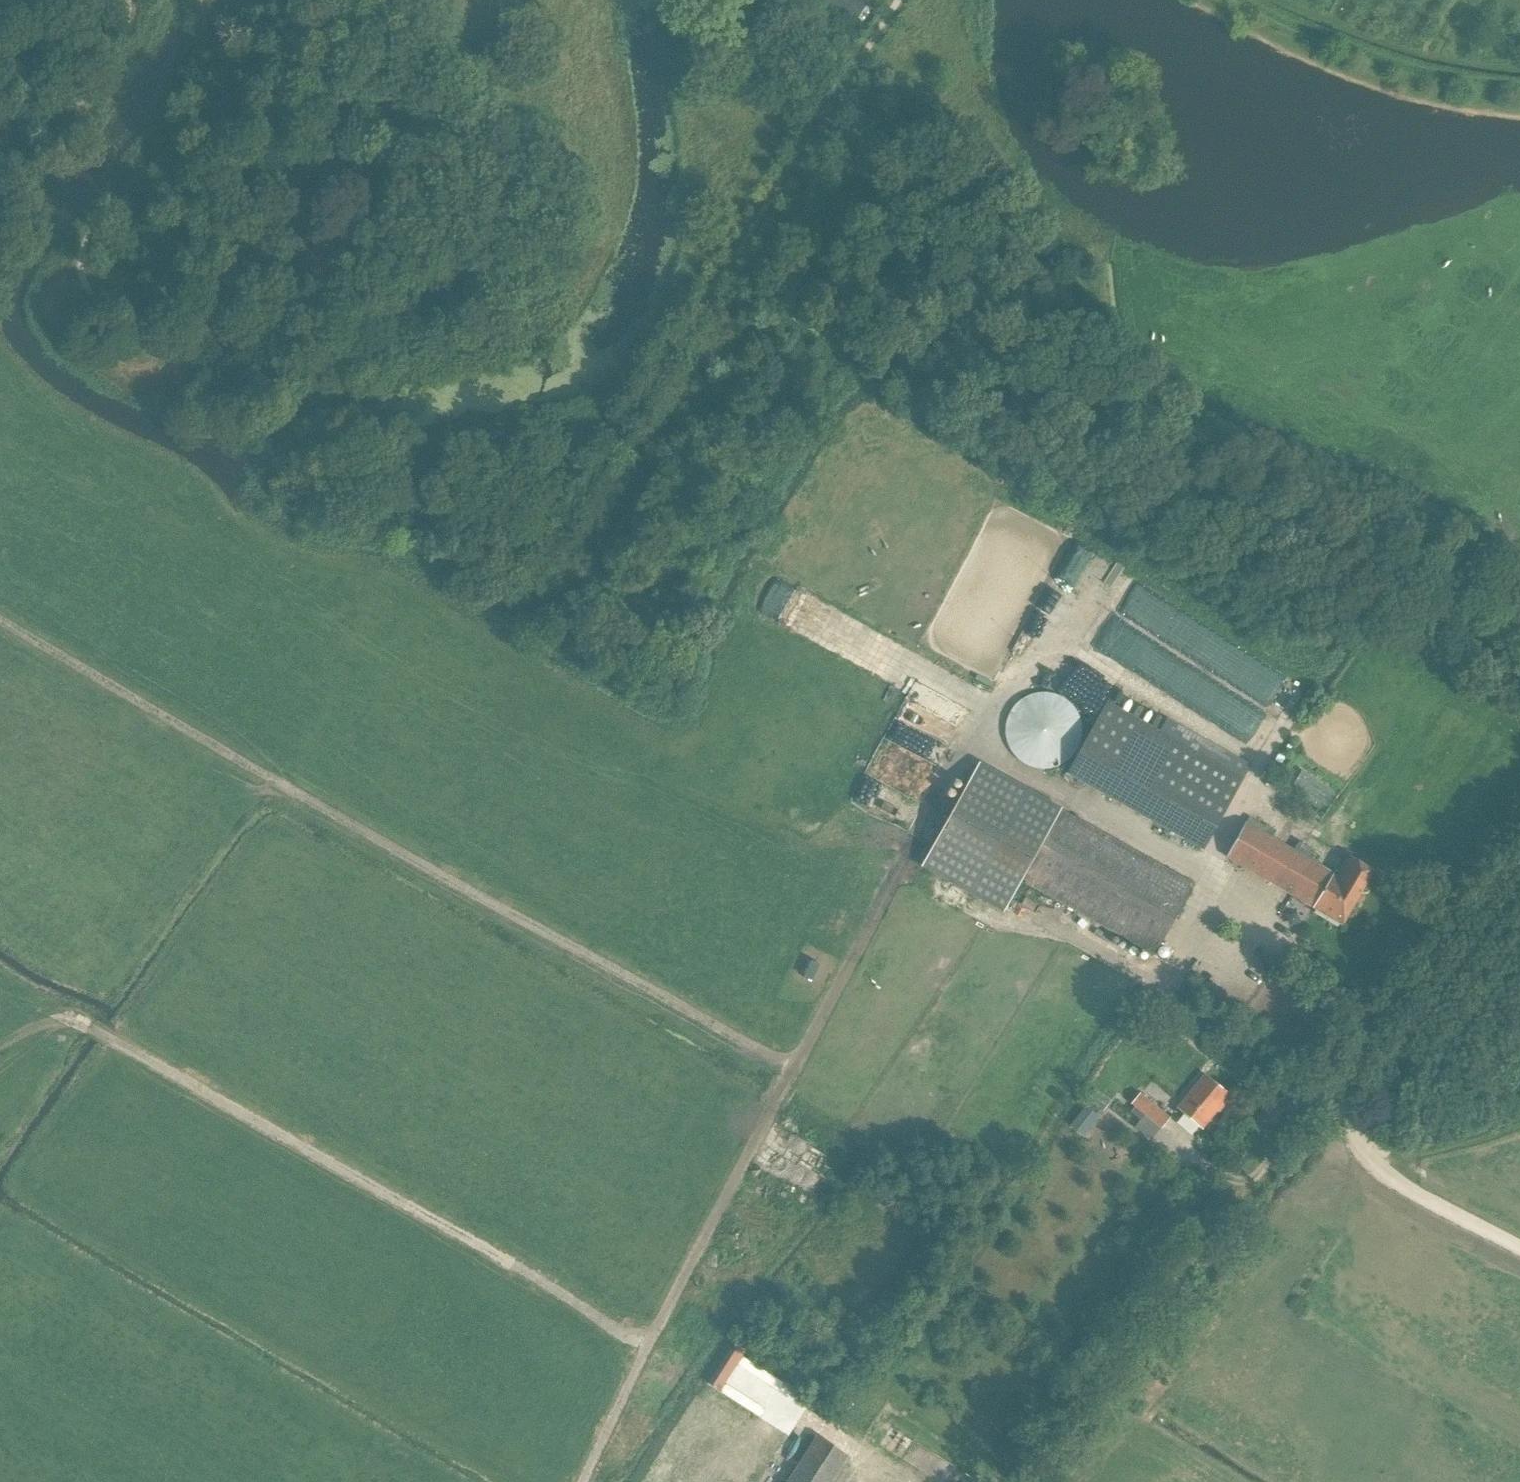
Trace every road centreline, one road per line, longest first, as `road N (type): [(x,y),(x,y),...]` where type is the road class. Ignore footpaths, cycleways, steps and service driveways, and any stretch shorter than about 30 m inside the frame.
road 1 (track): [(792,1070),(0,622)]
road 2 (track): [(972,740),(782,1089),(584,1481)]
road 3 (track): [(650,1345),(89,1028)]
road 4 (track): [(1312,1101),(1004,1481)]

